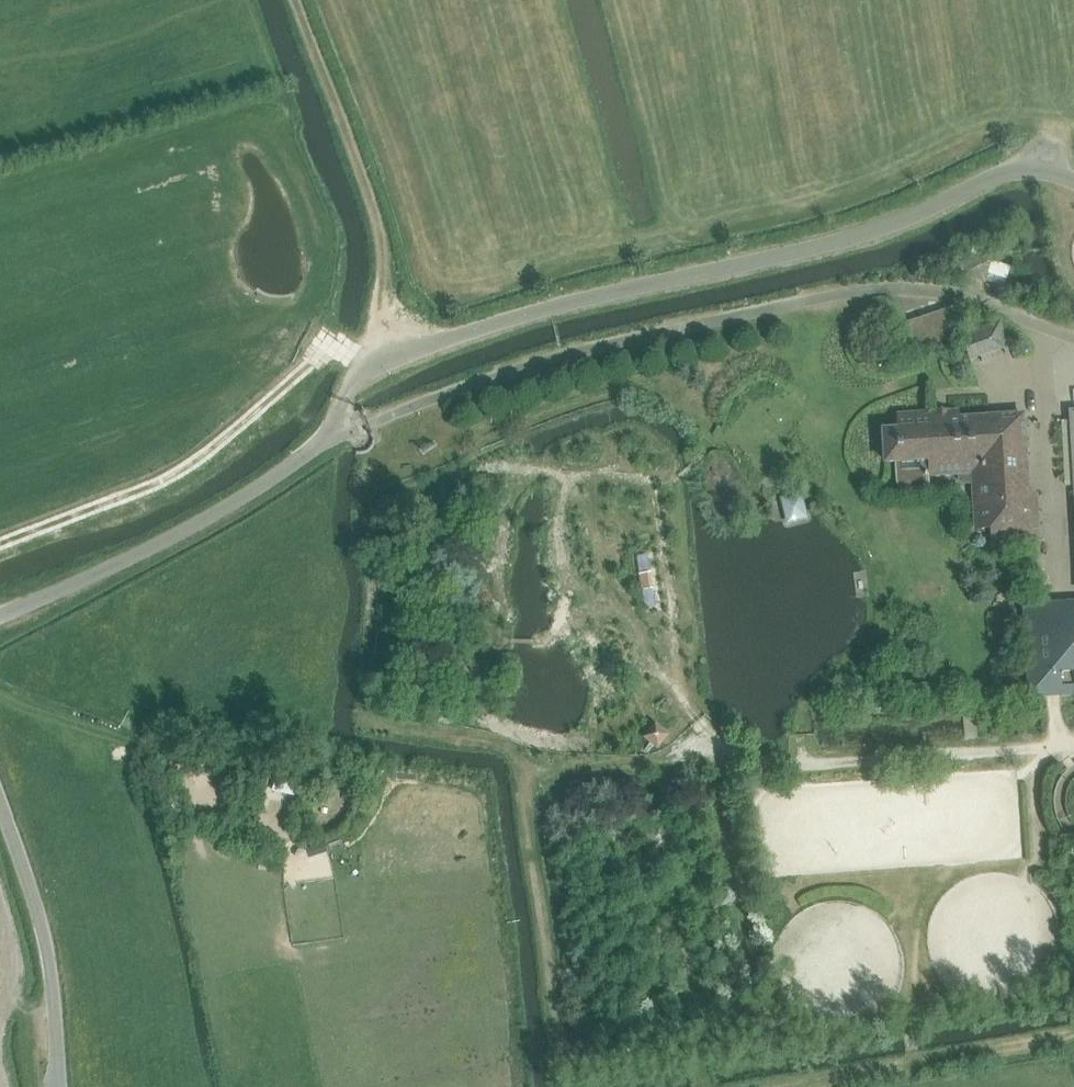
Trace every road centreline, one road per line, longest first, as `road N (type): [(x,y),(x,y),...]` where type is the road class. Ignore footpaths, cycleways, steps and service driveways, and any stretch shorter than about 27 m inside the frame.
road 1 (track): [(1073,337),(974,300),(849,292),(569,355),(372,421)]
road 2 (track): [(0,543),(172,477),(329,346),(371,365)]
road 3 (unclassified): [(0,616),(111,572),(265,490),(340,432)]
road 4 (track): [(389,357),(382,235),(298,0)]
road 5 (unclassified): [(61,1086),(52,971),(0,800)]

